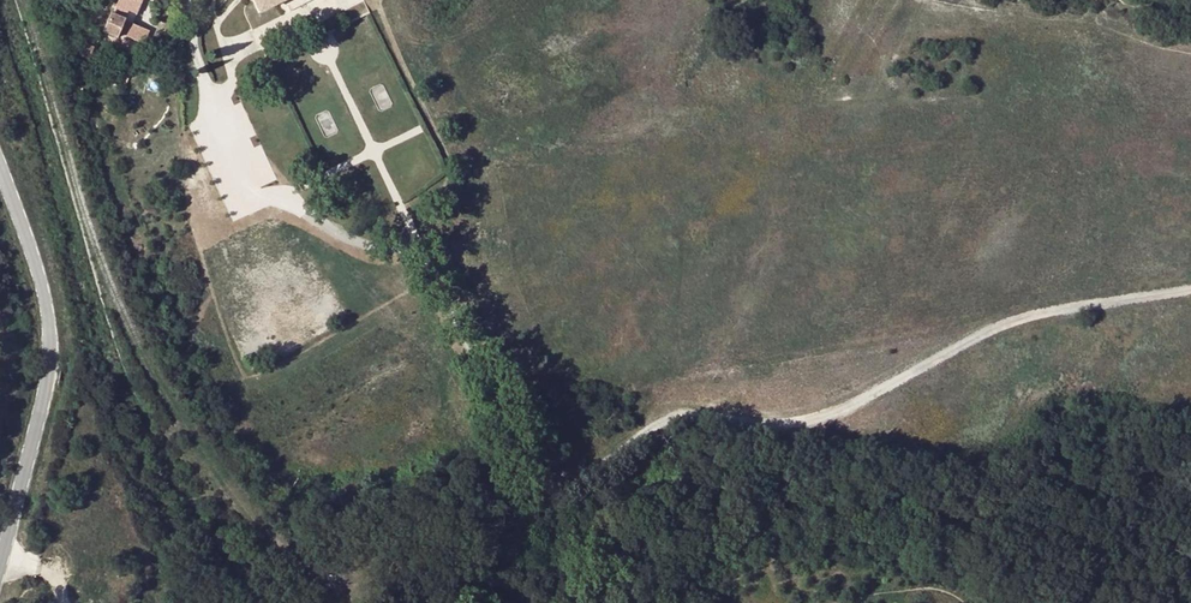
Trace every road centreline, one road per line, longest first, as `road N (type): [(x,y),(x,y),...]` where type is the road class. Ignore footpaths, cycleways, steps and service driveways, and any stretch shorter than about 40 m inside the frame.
road 1 (tertiary): [(0,170),(50,336),(42,414),(0,572)]

